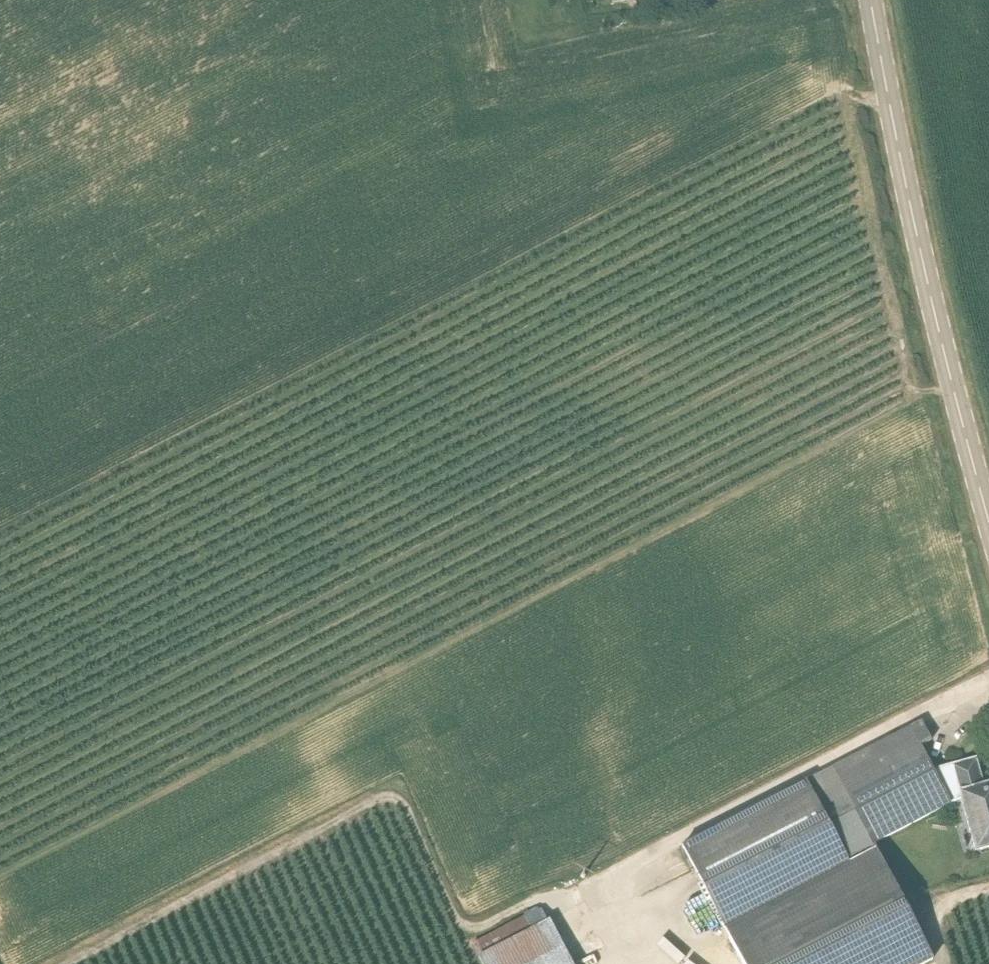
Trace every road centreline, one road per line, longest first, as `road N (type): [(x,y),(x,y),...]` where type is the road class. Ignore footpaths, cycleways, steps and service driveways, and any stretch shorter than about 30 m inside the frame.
road 1 (track): [(60,963),(377,799),(410,812),(459,927),(576,894)]
road 2 (secondary): [(870,0),(934,323),(988,516)]

